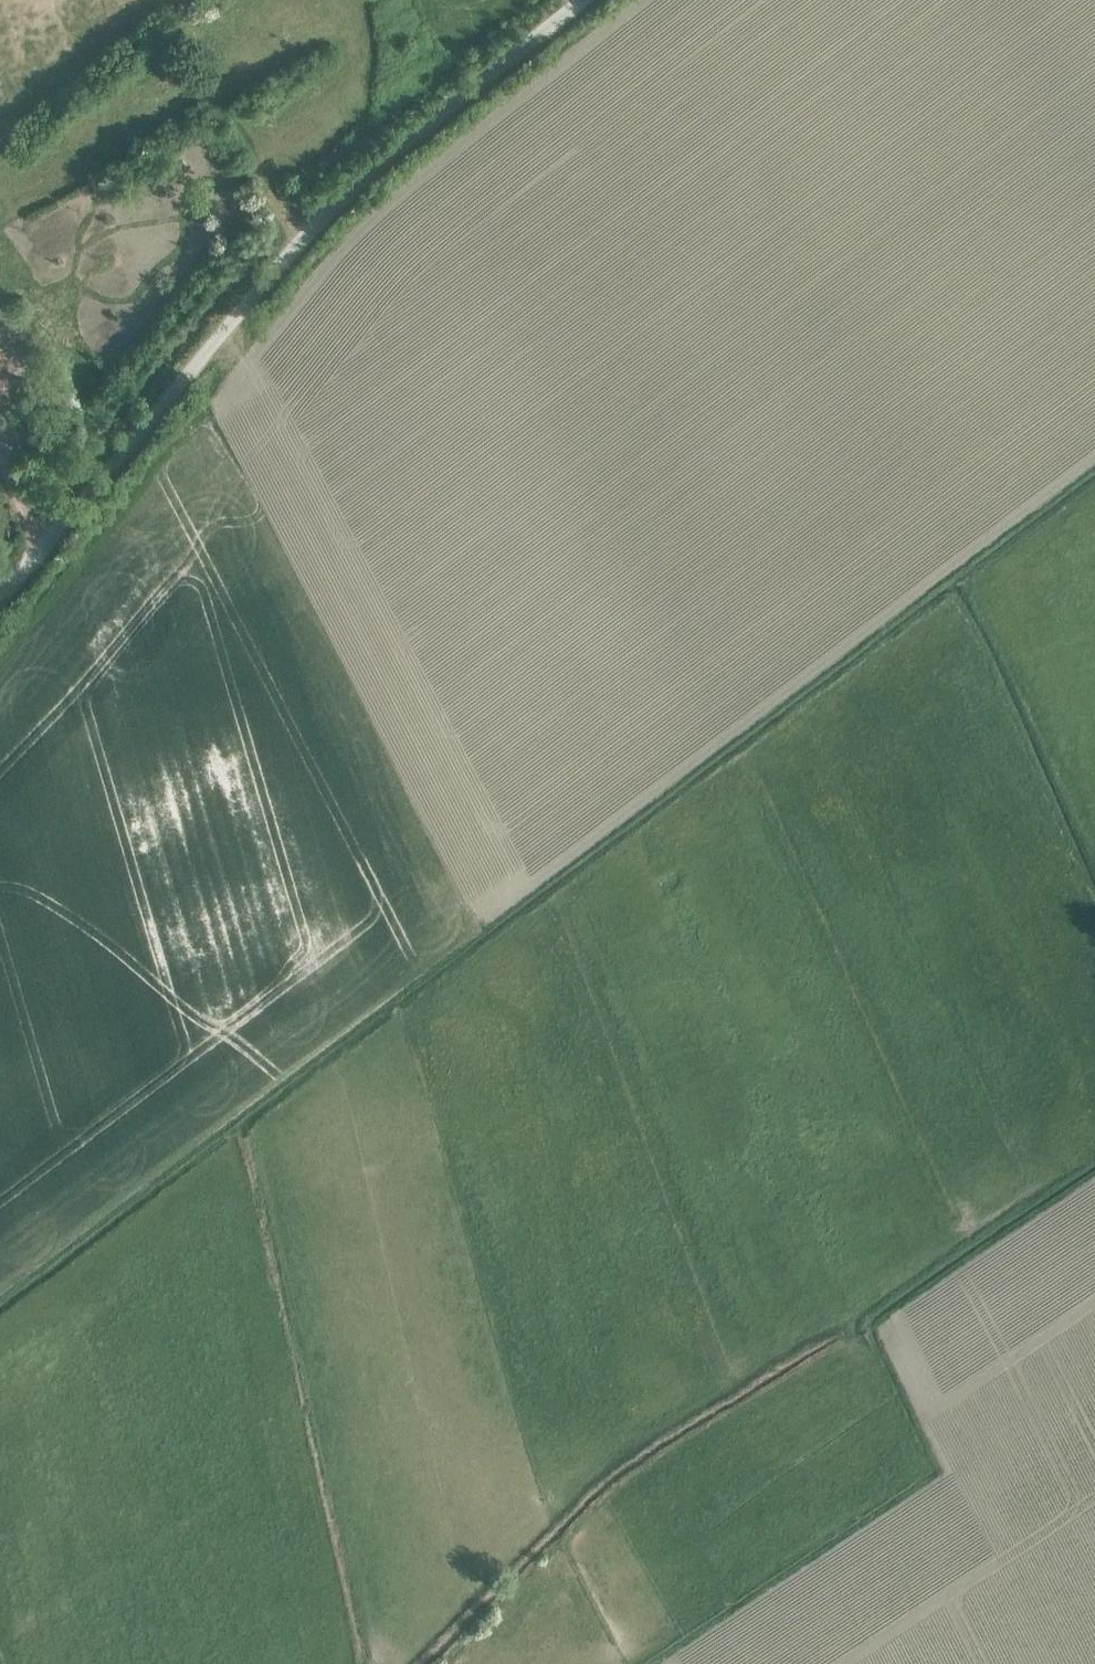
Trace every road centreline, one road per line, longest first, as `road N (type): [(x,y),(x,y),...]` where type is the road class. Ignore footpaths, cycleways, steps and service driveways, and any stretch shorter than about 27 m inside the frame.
road 1 (unclassified): [(0,598),(298,242),(394,148),(579,0)]

